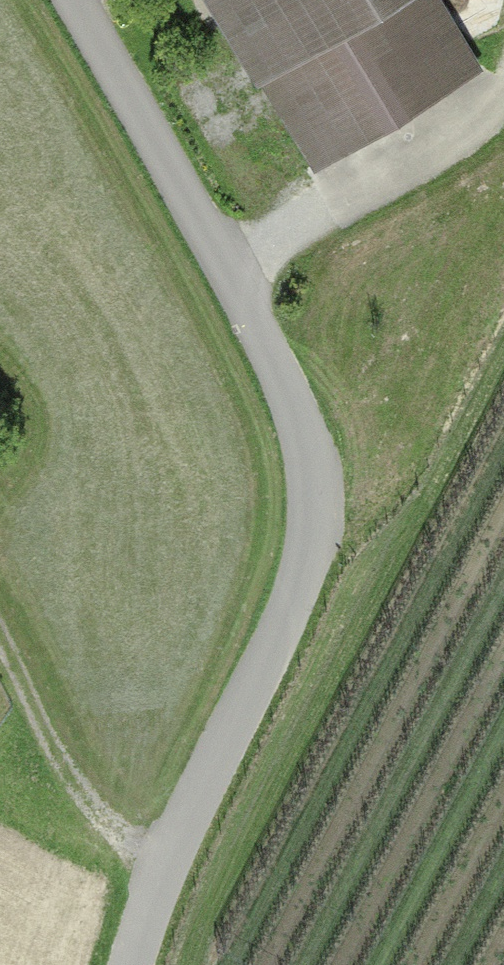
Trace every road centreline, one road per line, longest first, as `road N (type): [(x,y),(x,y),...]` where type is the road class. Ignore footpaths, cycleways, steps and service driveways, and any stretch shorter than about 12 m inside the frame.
road 1 (residential): [(66,0),(268,350),(317,476),(312,551),(298,591),(165,866),(131,964)]
road 2 (track): [(503,95),(466,131),(222,271)]
road 3 (track): [(165,866),(94,811),(0,635)]

